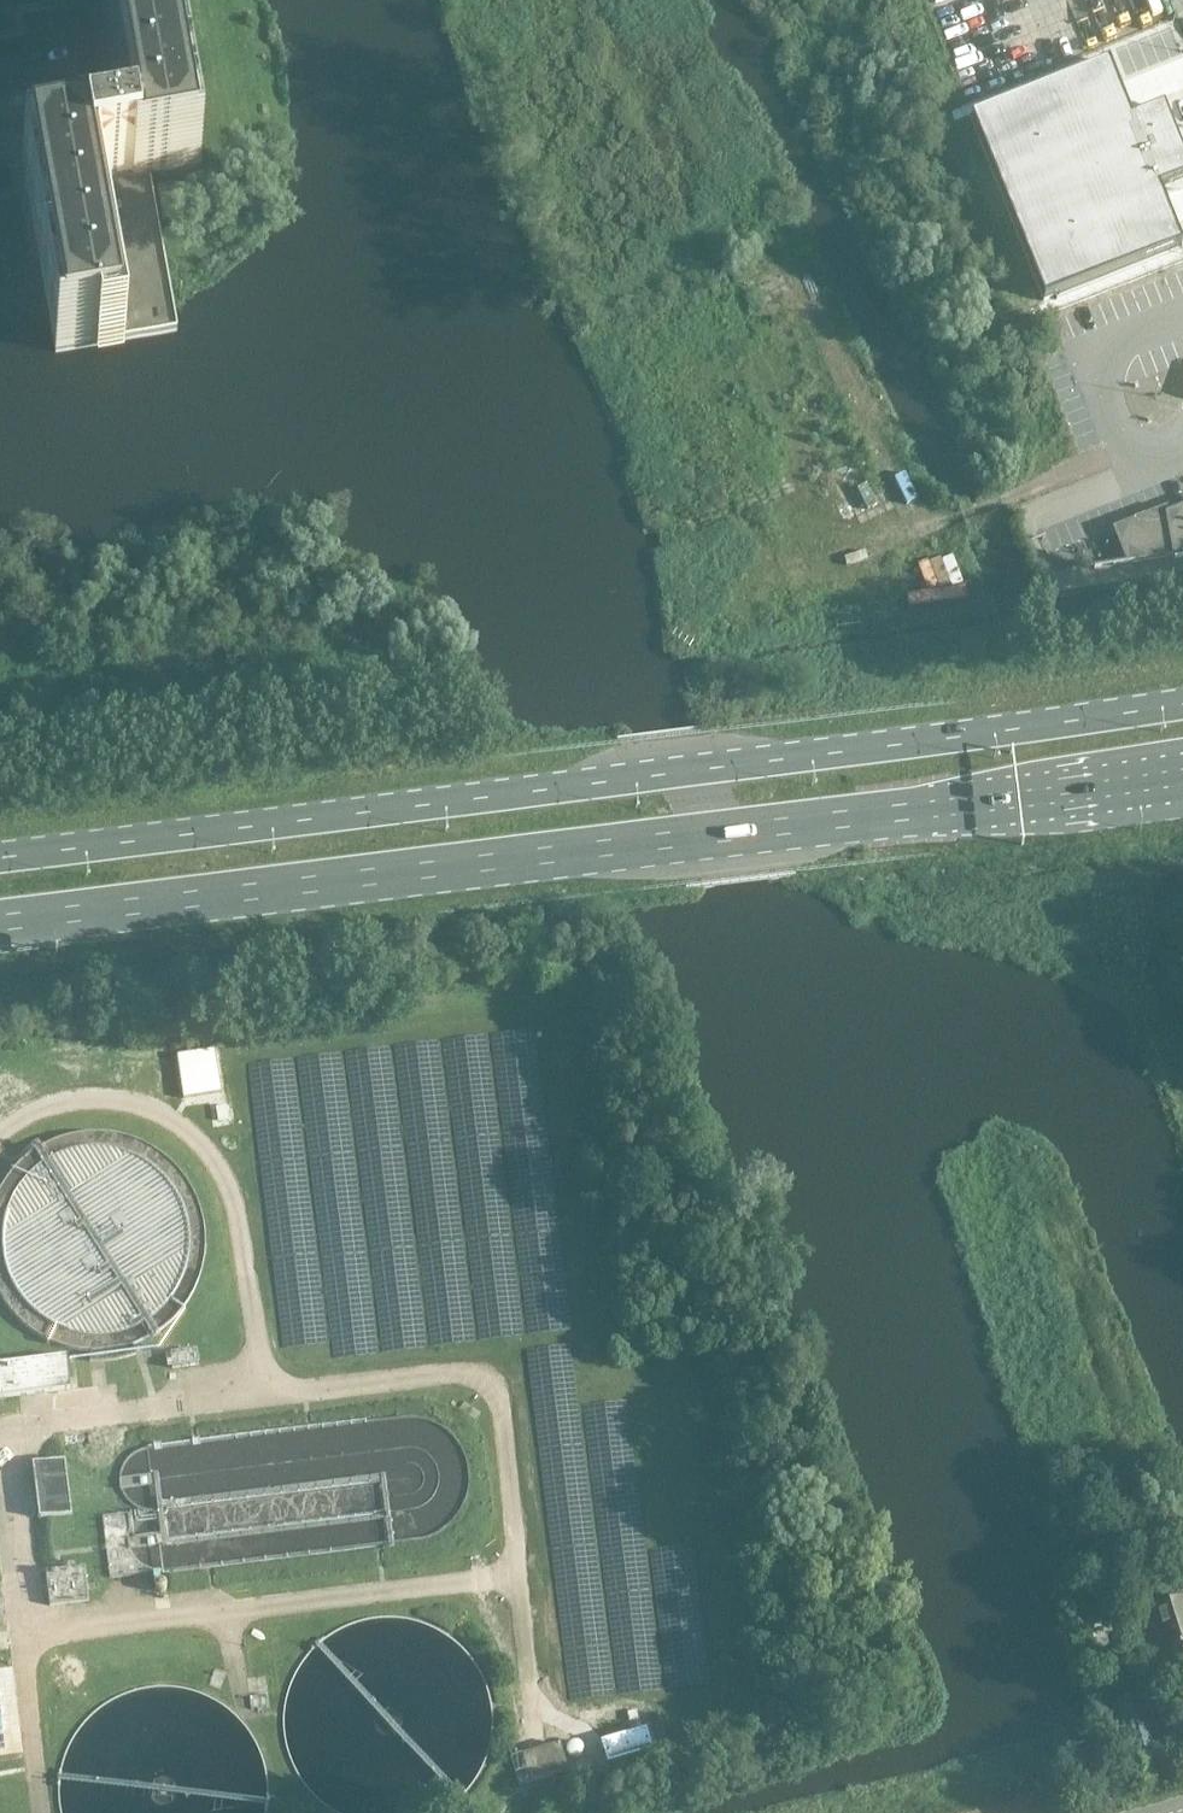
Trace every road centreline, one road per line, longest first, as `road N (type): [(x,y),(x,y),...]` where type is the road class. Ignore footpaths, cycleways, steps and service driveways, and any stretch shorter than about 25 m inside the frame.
road 1 (primary): [(0,922),(755,832),(1182,771)]
road 2 (primary): [(1182,703),(337,815),(0,845)]

